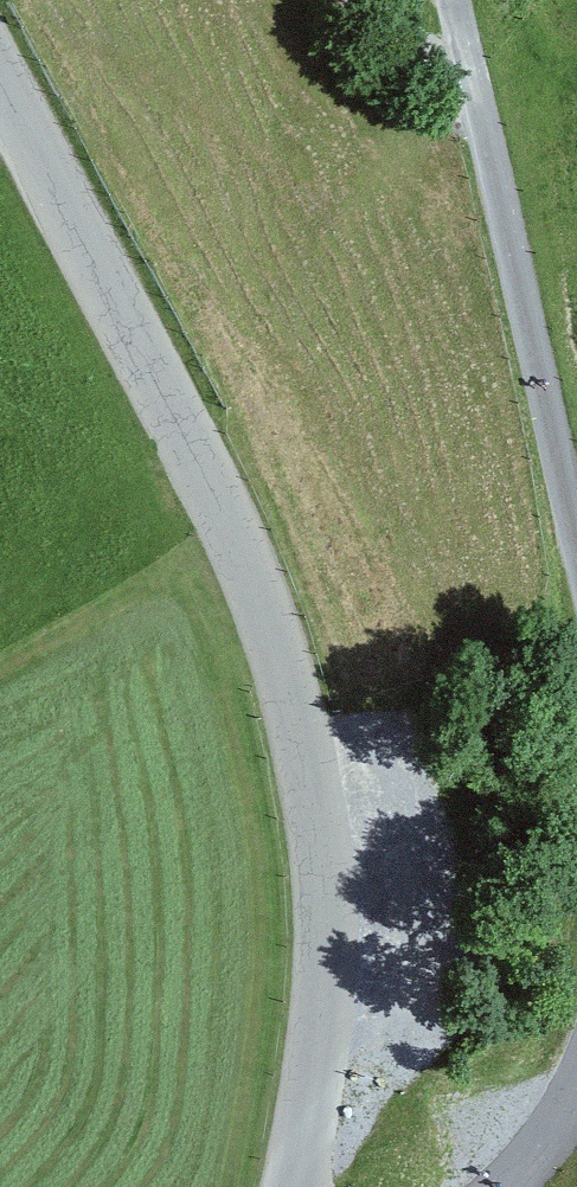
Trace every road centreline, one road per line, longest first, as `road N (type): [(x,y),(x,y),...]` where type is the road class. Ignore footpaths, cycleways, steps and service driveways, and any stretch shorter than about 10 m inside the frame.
road 1 (unclassified): [(298,1186),(324,969),(325,894),(303,745),(270,629),(208,473),(0,84)]
road 2 (unclassified): [(576,503),(455,0)]
road 3 (unclassified): [(501,1186),(576,1091)]

